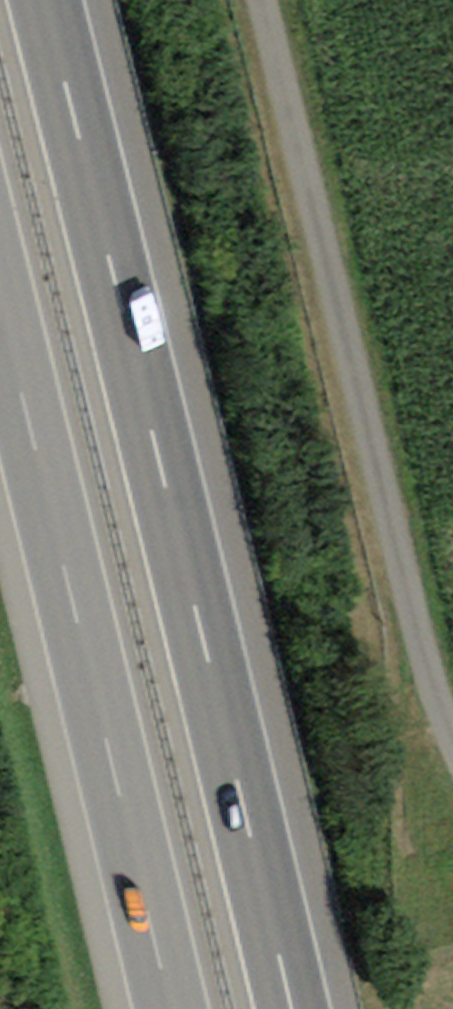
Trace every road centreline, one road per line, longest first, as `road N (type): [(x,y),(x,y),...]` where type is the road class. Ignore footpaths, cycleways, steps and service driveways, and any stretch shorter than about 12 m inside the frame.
road 1 (motorway): [(285,1008),(41,0)]
road 2 (track): [(452,735),(244,0)]
road 3 (motorway): [(0,331),(165,1008)]

